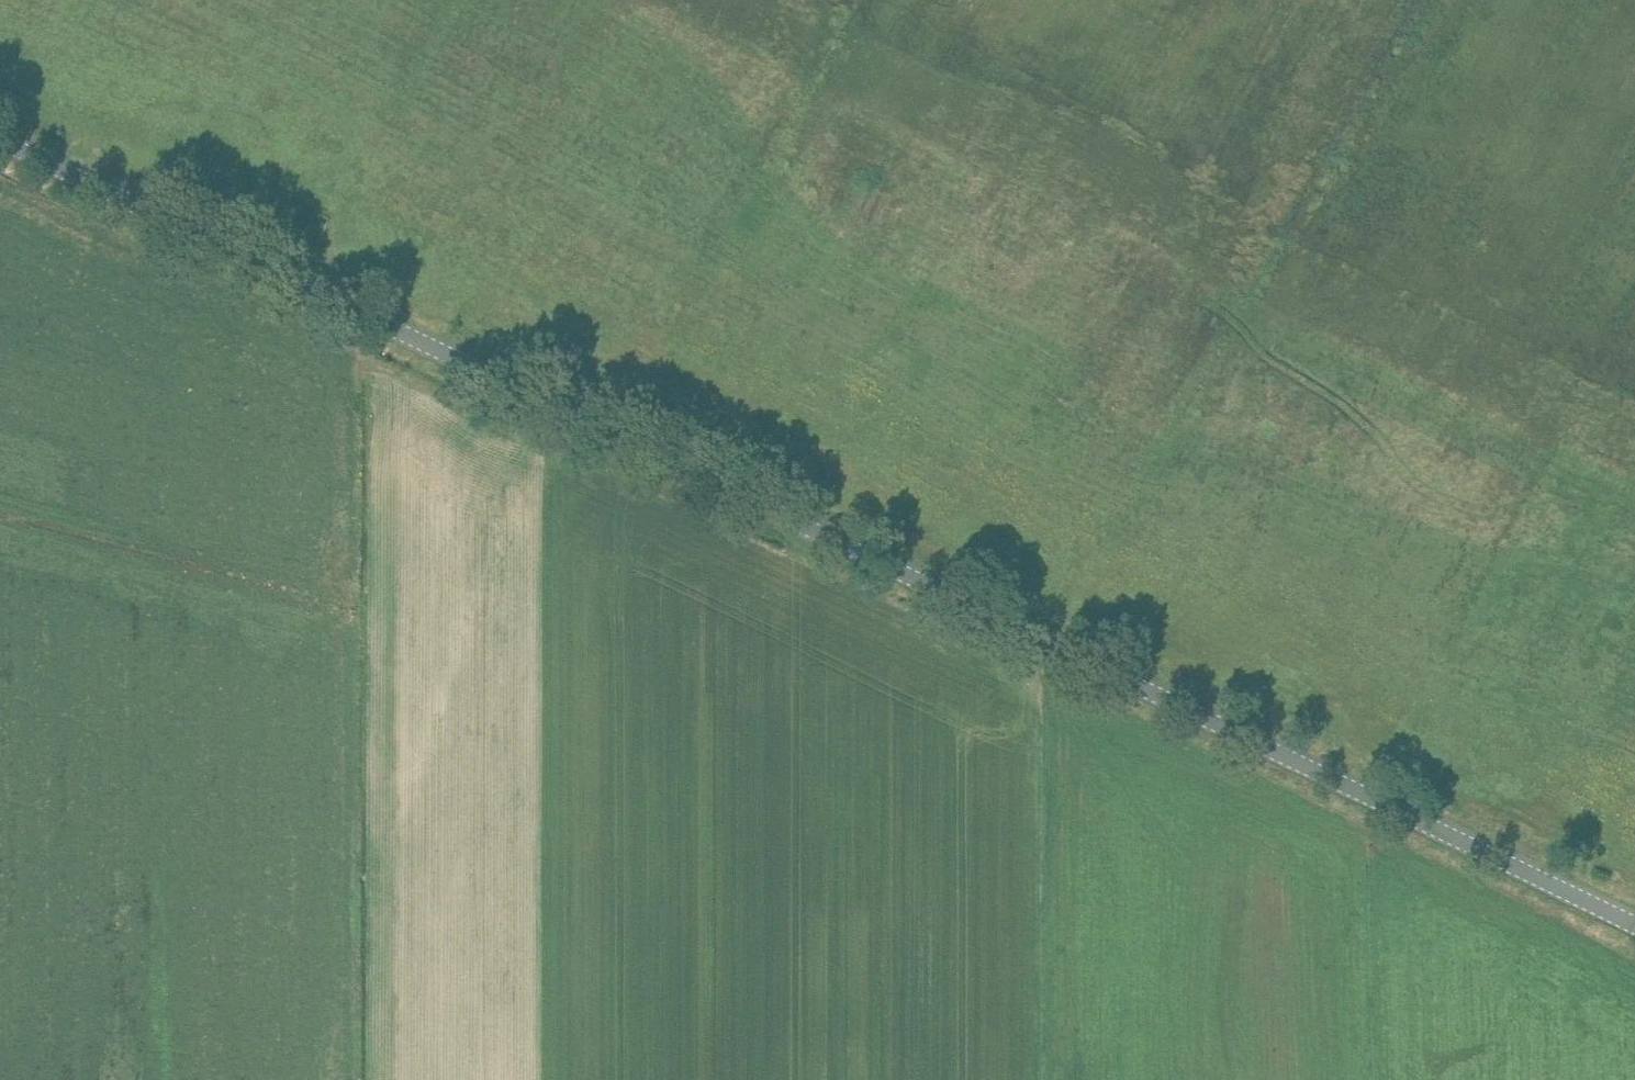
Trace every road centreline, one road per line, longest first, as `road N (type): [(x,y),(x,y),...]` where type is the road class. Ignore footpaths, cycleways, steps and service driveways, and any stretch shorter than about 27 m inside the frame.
road 1 (secondary): [(1634,924),(0,139)]

